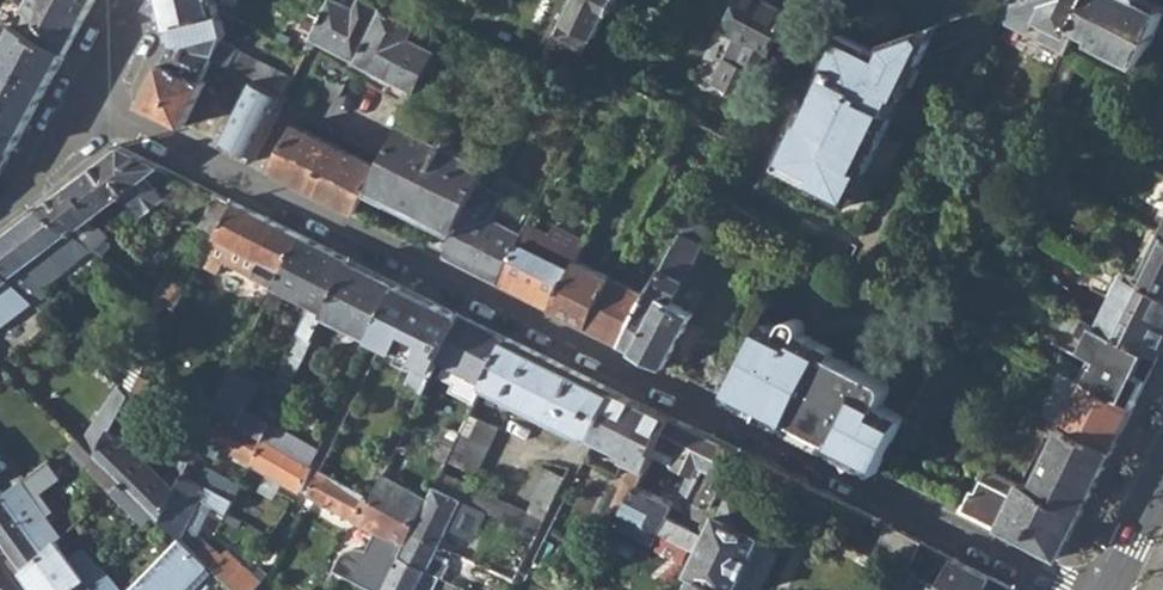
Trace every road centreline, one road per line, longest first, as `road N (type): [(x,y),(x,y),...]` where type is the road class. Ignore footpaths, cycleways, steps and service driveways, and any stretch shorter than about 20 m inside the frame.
road 1 (residential): [(83,101),(1069,589)]
road 2 (residential): [(83,101),(27,187),(0,209)]

